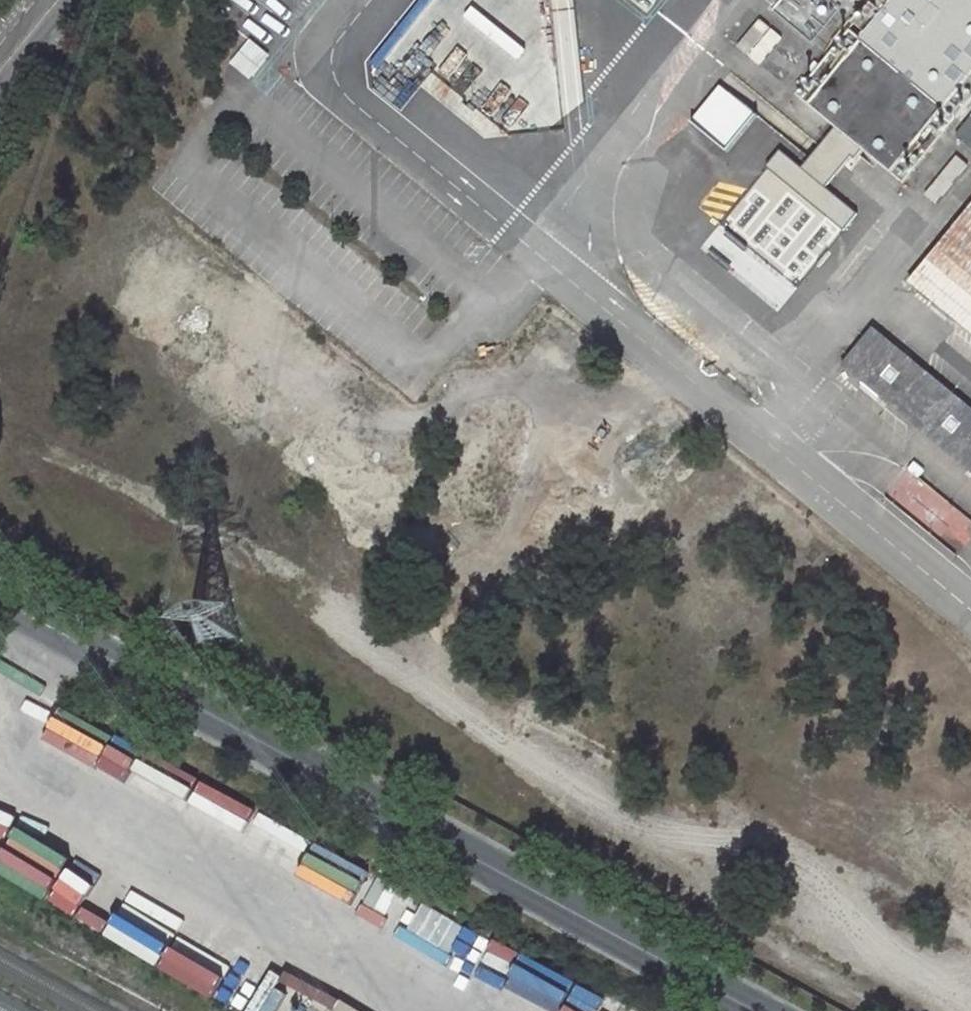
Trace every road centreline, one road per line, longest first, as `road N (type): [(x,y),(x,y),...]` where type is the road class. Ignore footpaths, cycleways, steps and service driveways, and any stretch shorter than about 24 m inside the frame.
road 1 (unclassified): [(755,1010),(0,598)]

